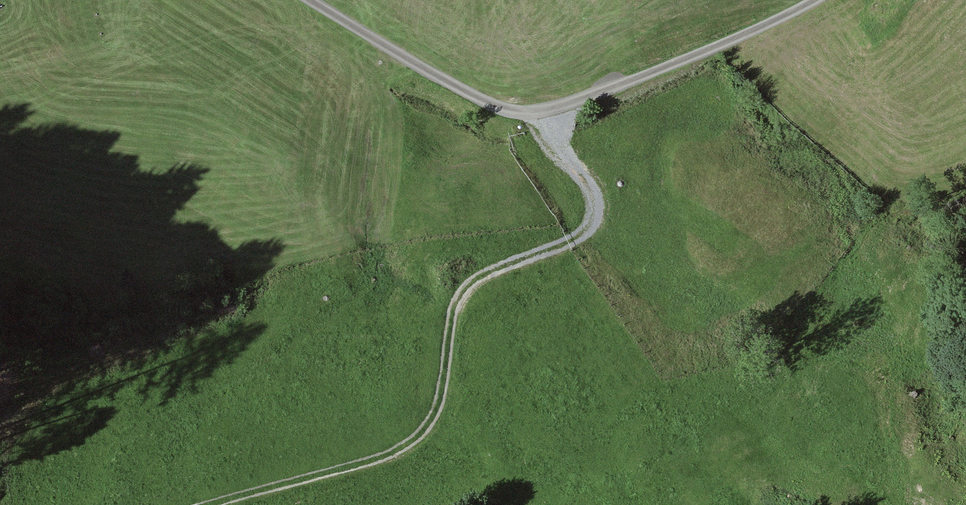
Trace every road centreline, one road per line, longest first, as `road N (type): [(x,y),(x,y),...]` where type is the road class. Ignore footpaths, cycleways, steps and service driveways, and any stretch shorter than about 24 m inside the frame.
road 1 (track): [(517,113),(596,187),(602,209),(593,230),(468,286),(438,419),(420,437),(389,455),(205,504)]
road 2 (track): [(815,0),(562,111),(517,113)]
road 3 (track): [(517,113),(323,0)]

